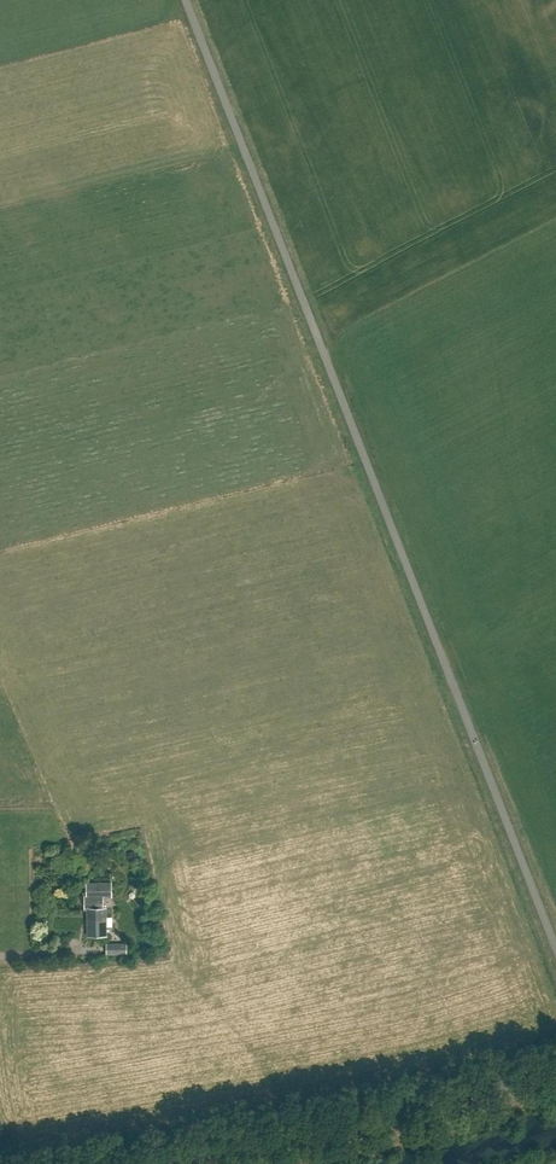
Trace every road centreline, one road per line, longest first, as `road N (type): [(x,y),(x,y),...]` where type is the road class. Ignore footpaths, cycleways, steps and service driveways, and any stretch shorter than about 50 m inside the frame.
road 1 (unclassified): [(555,946),(186,0)]
road 2 (unclassified): [(555,1064),(446,1107),(152,1163)]

